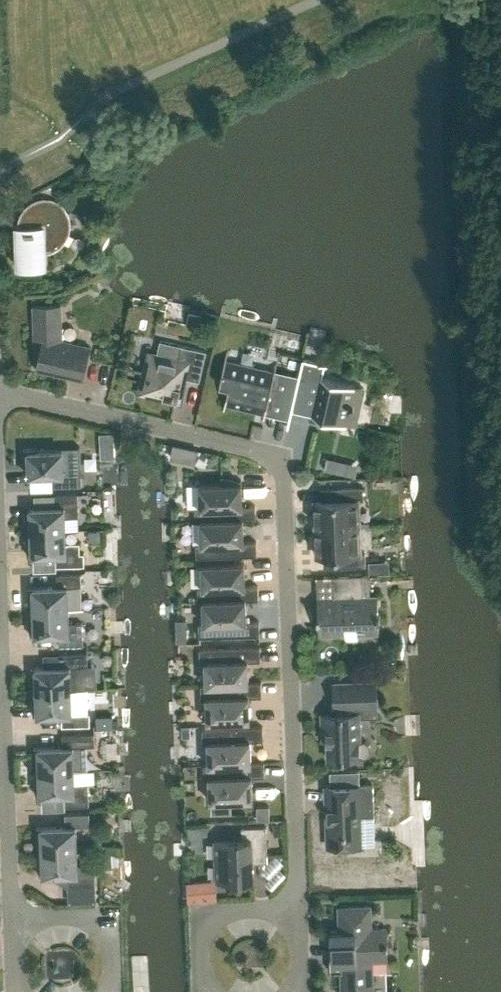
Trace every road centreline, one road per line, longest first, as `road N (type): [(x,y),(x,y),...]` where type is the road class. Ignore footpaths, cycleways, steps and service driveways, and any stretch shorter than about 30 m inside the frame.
road 1 (residential): [(298,908),(284,473),(268,454),(0,393)]
road 2 (residential): [(0,657),(8,921)]
road 3 (residential): [(8,921),(102,918),(112,928),(113,991)]
road 4 (residential): [(298,908),(215,914),(200,928),(204,991)]

